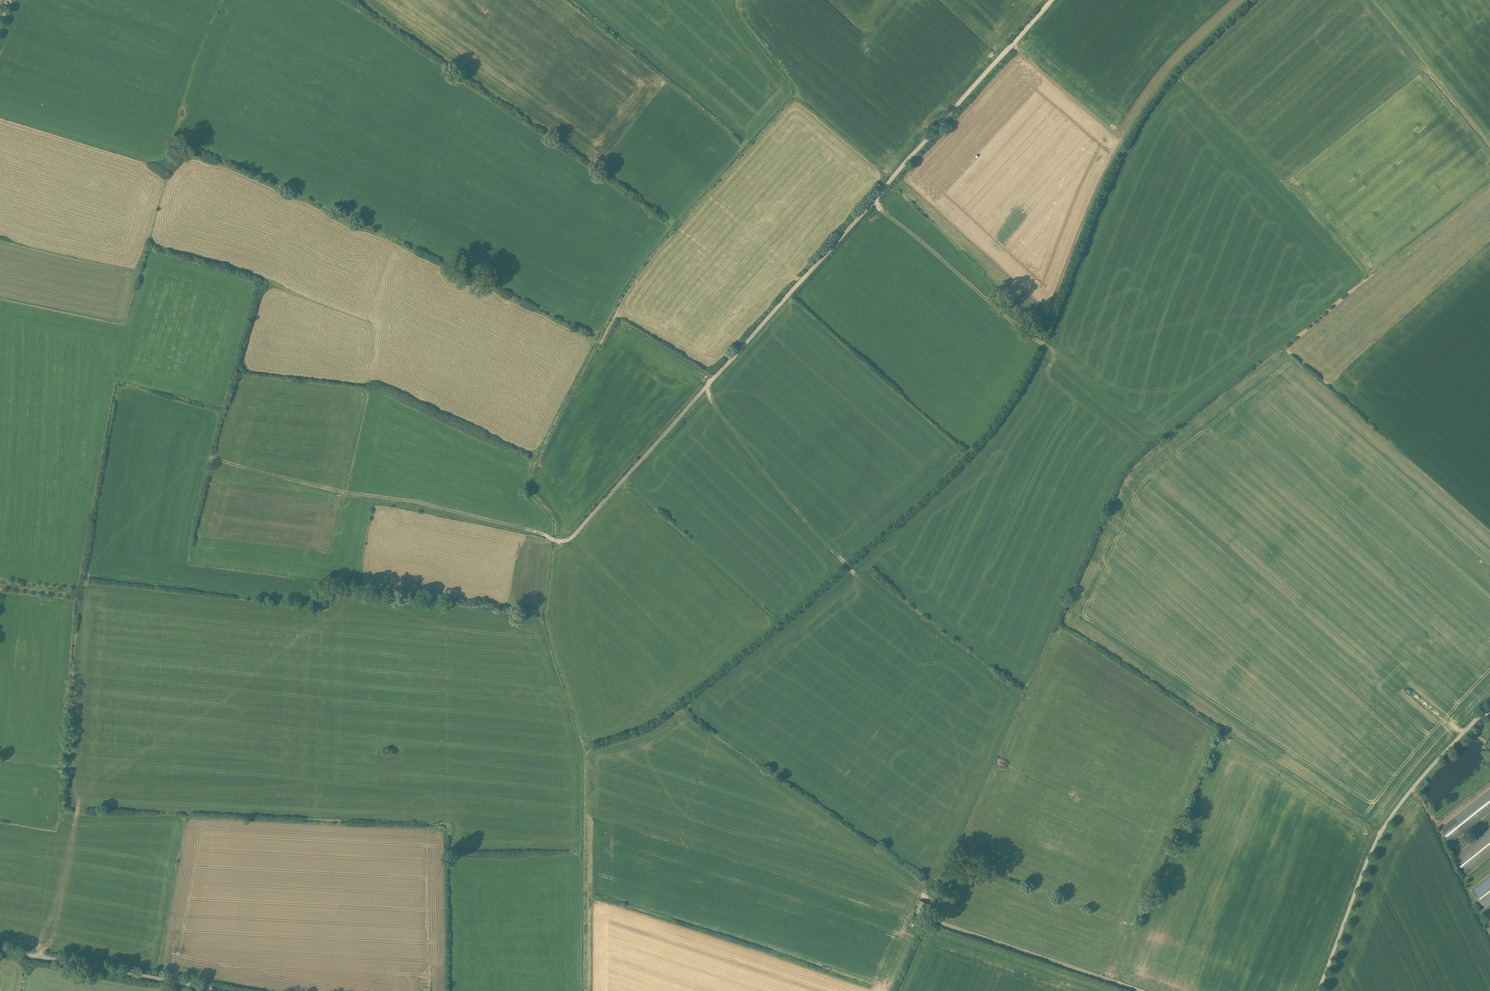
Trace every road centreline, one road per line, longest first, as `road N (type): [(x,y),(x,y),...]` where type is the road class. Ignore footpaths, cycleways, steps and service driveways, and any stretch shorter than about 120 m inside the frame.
road 1 (unclassified): [(1319,990),(1378,837),(1489,703)]
road 2 (unclassified): [(0,949),(229,990)]
road 3 (track): [(1141,990),(939,921),(935,906)]

